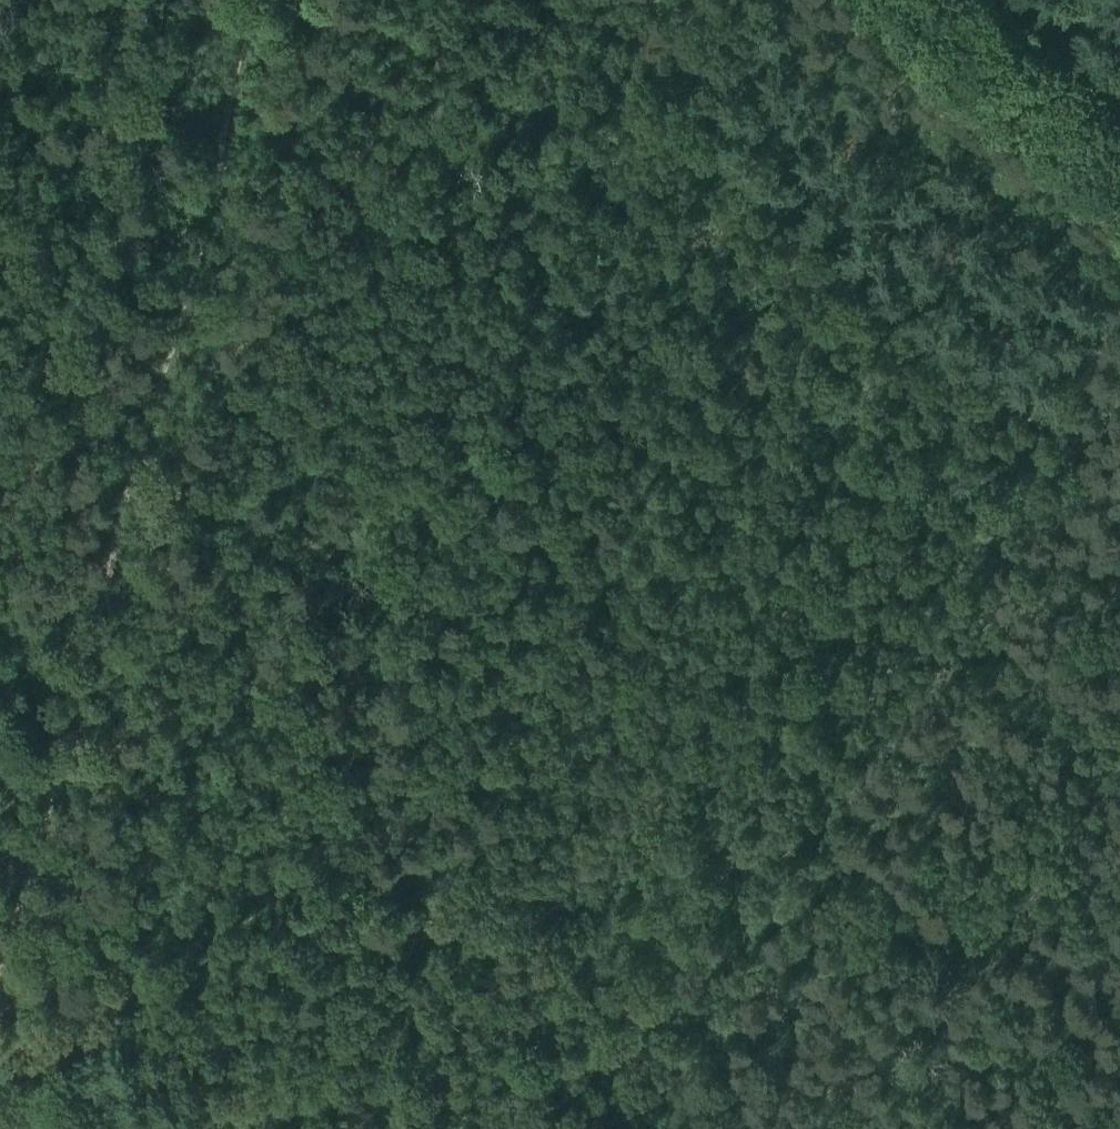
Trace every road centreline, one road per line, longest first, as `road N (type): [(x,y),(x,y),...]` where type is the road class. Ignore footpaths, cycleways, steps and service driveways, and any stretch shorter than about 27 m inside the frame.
road 1 (track): [(248,0),(1,977)]
road 2 (track): [(929,0),(1119,165)]
road 3 (track): [(1,977),(5,1128)]

